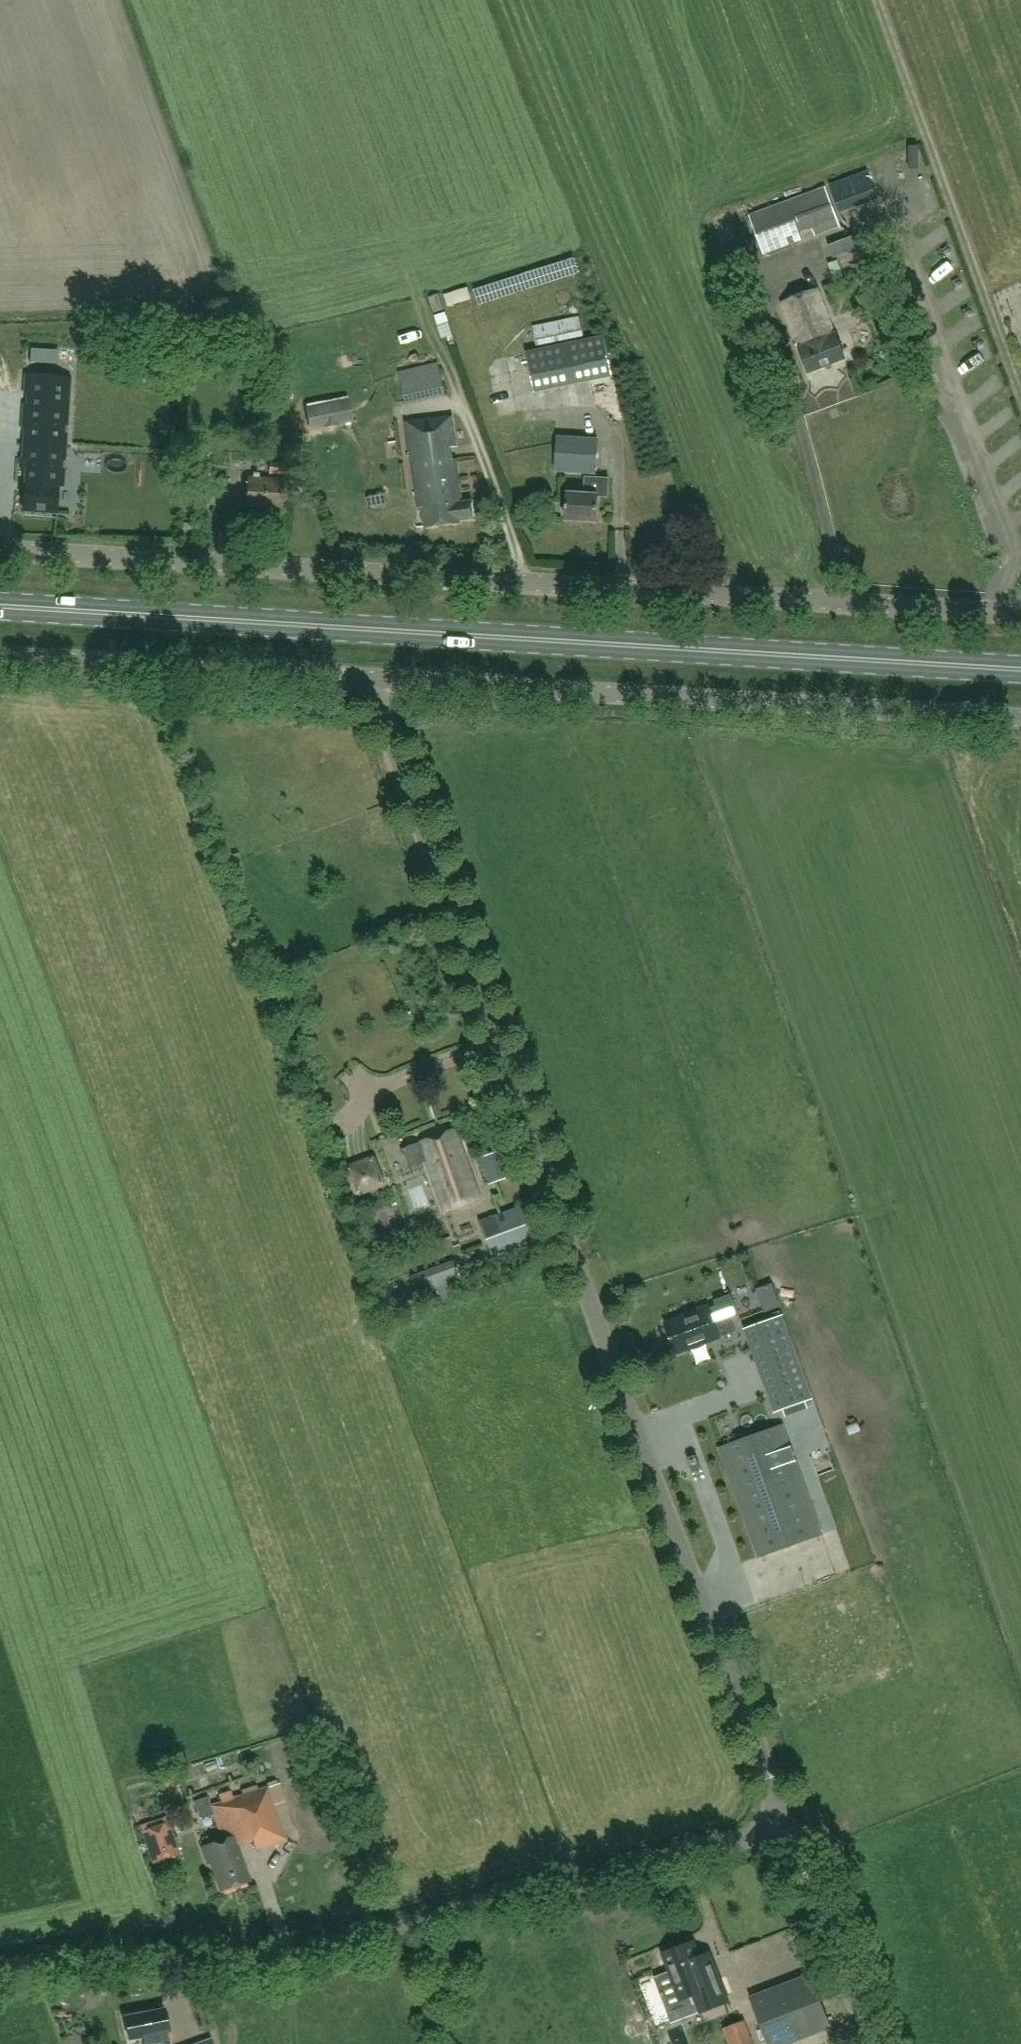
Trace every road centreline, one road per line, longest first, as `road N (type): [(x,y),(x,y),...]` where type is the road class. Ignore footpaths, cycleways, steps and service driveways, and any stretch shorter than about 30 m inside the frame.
road 1 (unclassified): [(790,1831),(591,1308),(372,681)]
road 2 (unclassified): [(1020,616),(0,552)]
road 3 (primary): [(1020,668),(0,606)]
road 4 (unclassified): [(0,1970),(104,1953),(290,1958),(790,1831)]
road 5 (unclassified): [(1020,720),(372,681)]
road 6 (unclassified): [(372,681),(0,657)]
road 7 (unclassified): [(867,2043),(790,1831)]

